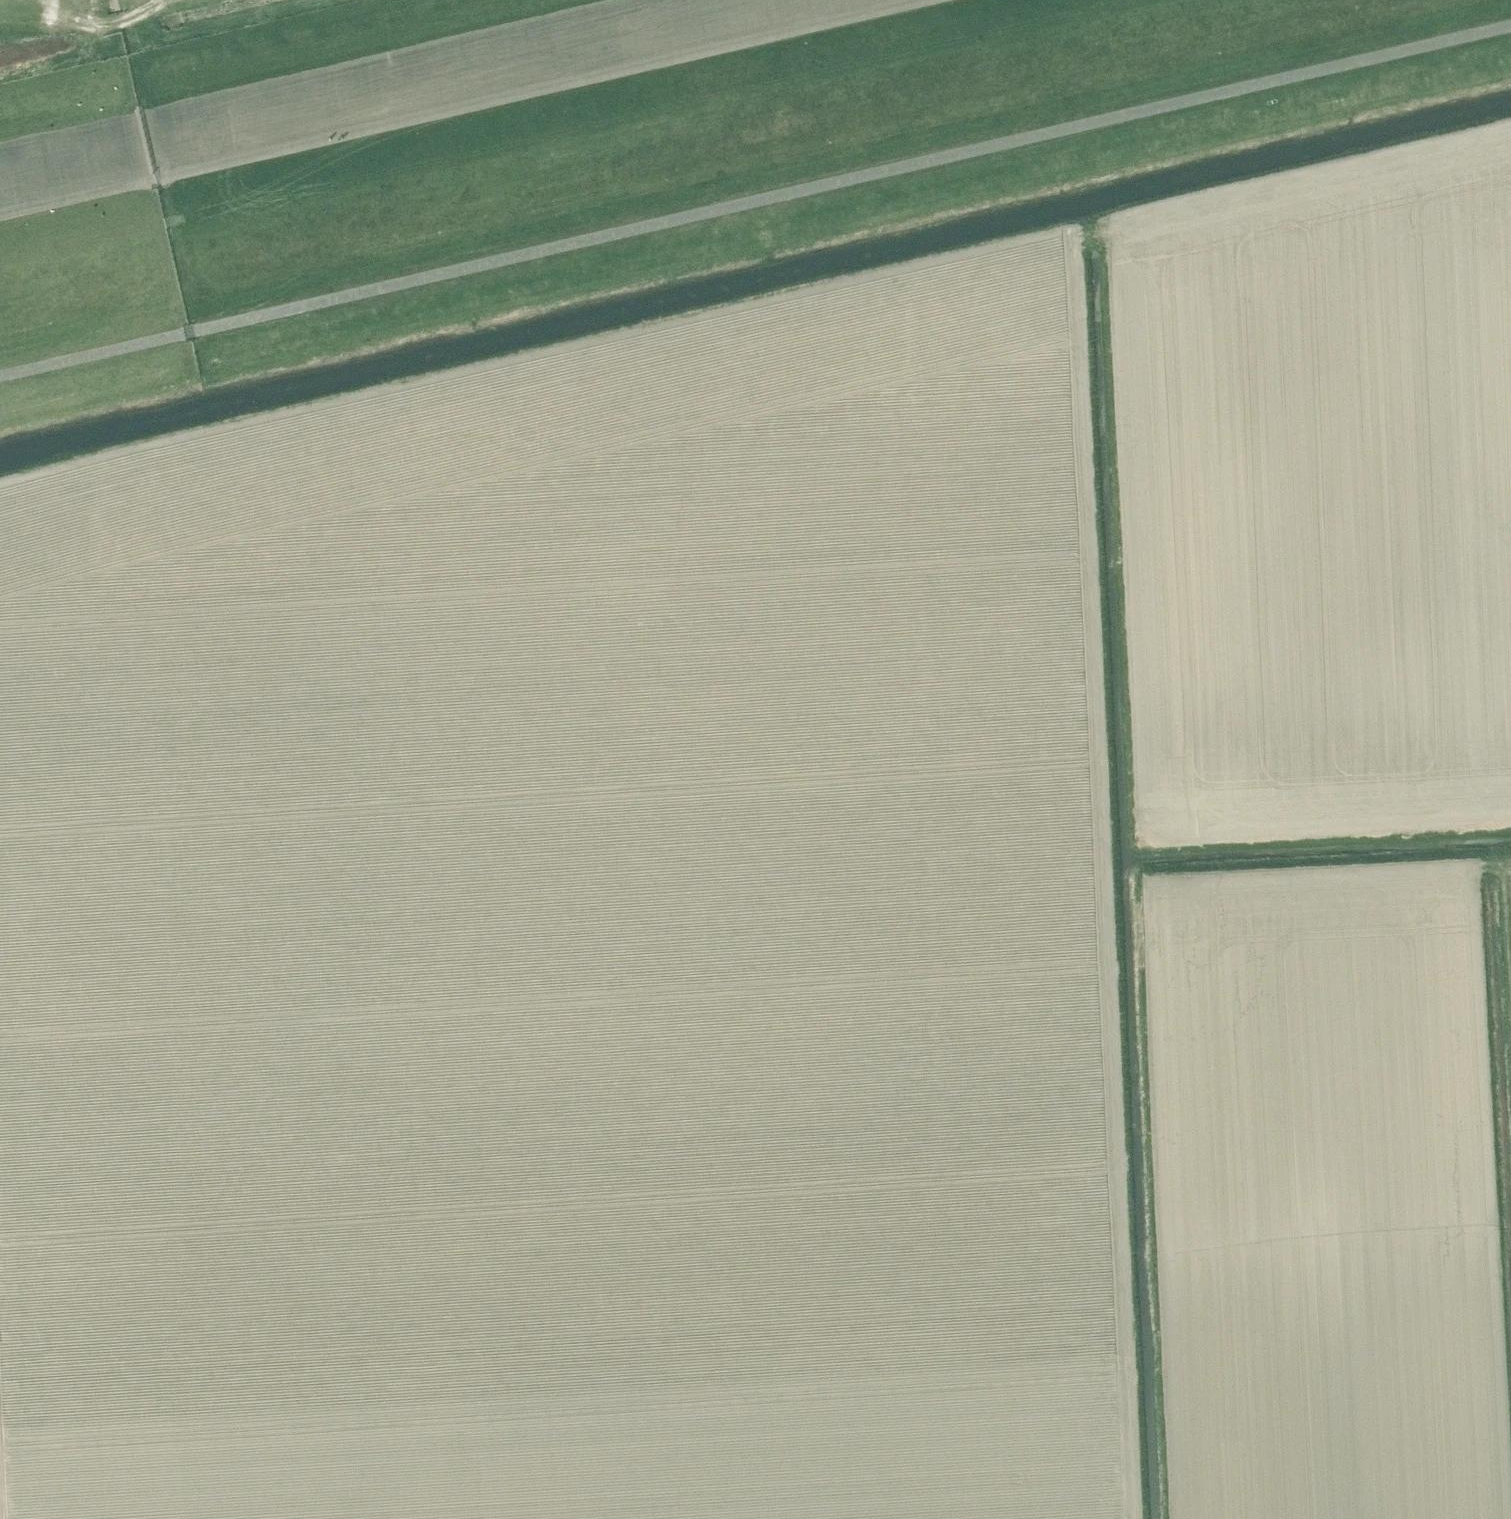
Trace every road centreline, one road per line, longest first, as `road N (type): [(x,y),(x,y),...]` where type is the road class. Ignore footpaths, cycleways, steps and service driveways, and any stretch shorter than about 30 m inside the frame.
road 1 (unclassified): [(0,376),(1510,26)]

